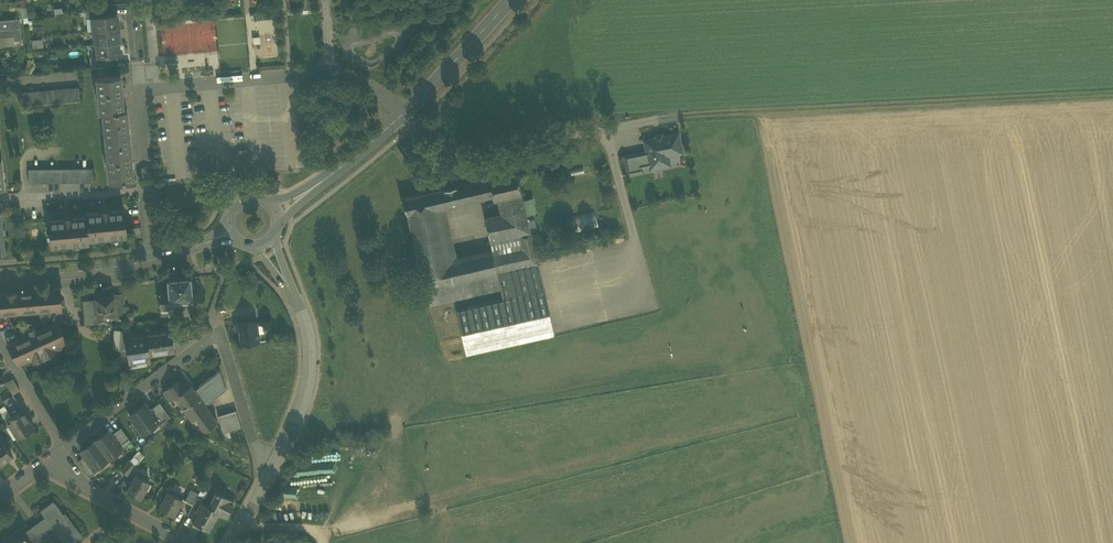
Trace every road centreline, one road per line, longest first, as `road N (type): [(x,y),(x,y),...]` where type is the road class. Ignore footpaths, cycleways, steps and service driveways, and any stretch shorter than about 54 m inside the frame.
road 1 (residential): [(65,449),(215,334),(226,341),(260,452),(278,460)]
road 2 (residential): [(333,75),(139,91),(147,193)]
road 3 (residential): [(278,460),(304,398),(310,352),(305,313),(266,243)]
road 4 (secondary): [(400,115),(510,0)]
road 5 (residential): [(187,542),(97,495),(54,457)]
road 6 (secondary): [(276,211),(400,115)]
road 7 (secondary): [(152,259),(0,278)]
road 8 (residential): [(147,193),(0,199)]
road 9 (residential): [(65,449),(0,339)]

